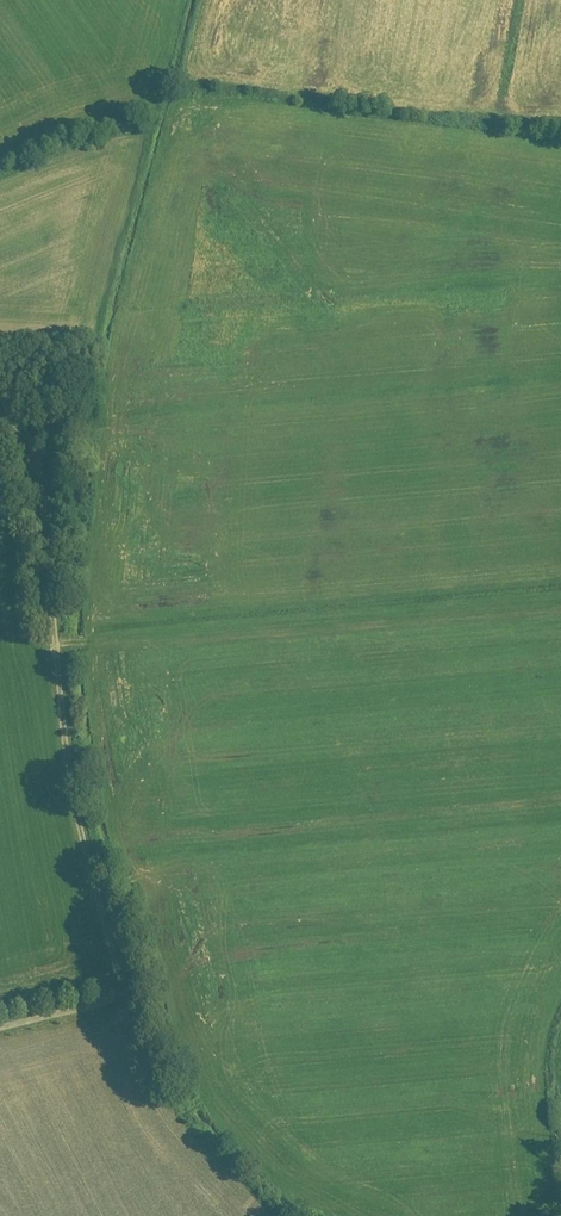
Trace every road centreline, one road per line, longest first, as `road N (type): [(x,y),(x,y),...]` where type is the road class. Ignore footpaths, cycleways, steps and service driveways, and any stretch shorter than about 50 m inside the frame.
road 1 (unclassified): [(0,422),(41,459),(75,828),(115,955),(112,998),(0,1028)]

